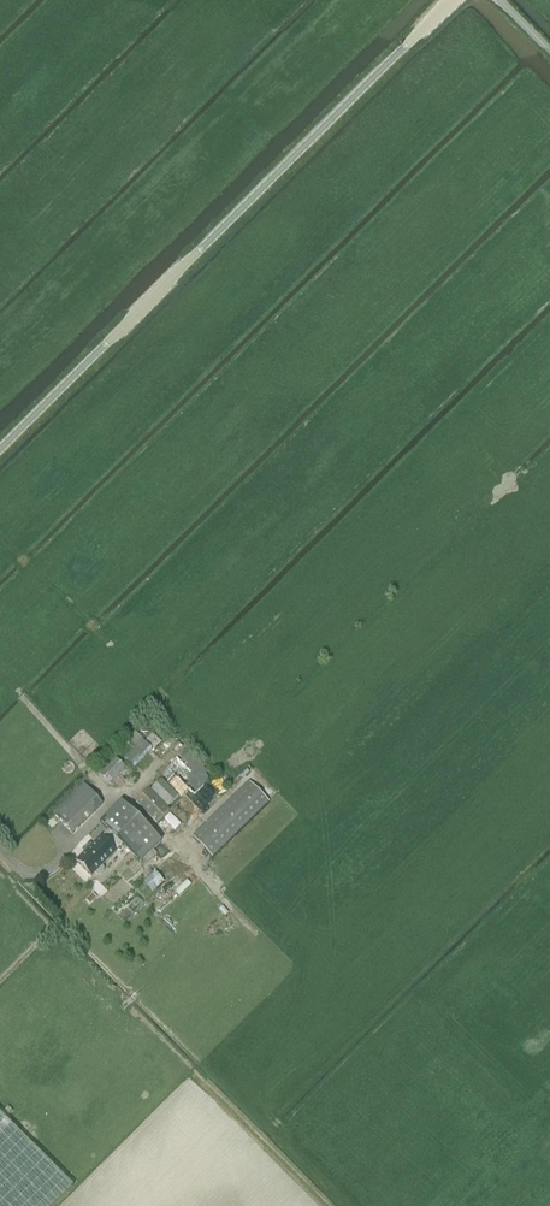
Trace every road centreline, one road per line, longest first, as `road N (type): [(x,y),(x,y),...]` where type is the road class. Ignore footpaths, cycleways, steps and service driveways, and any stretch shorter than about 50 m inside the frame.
road 1 (unclassified): [(0,449),(451,0)]

